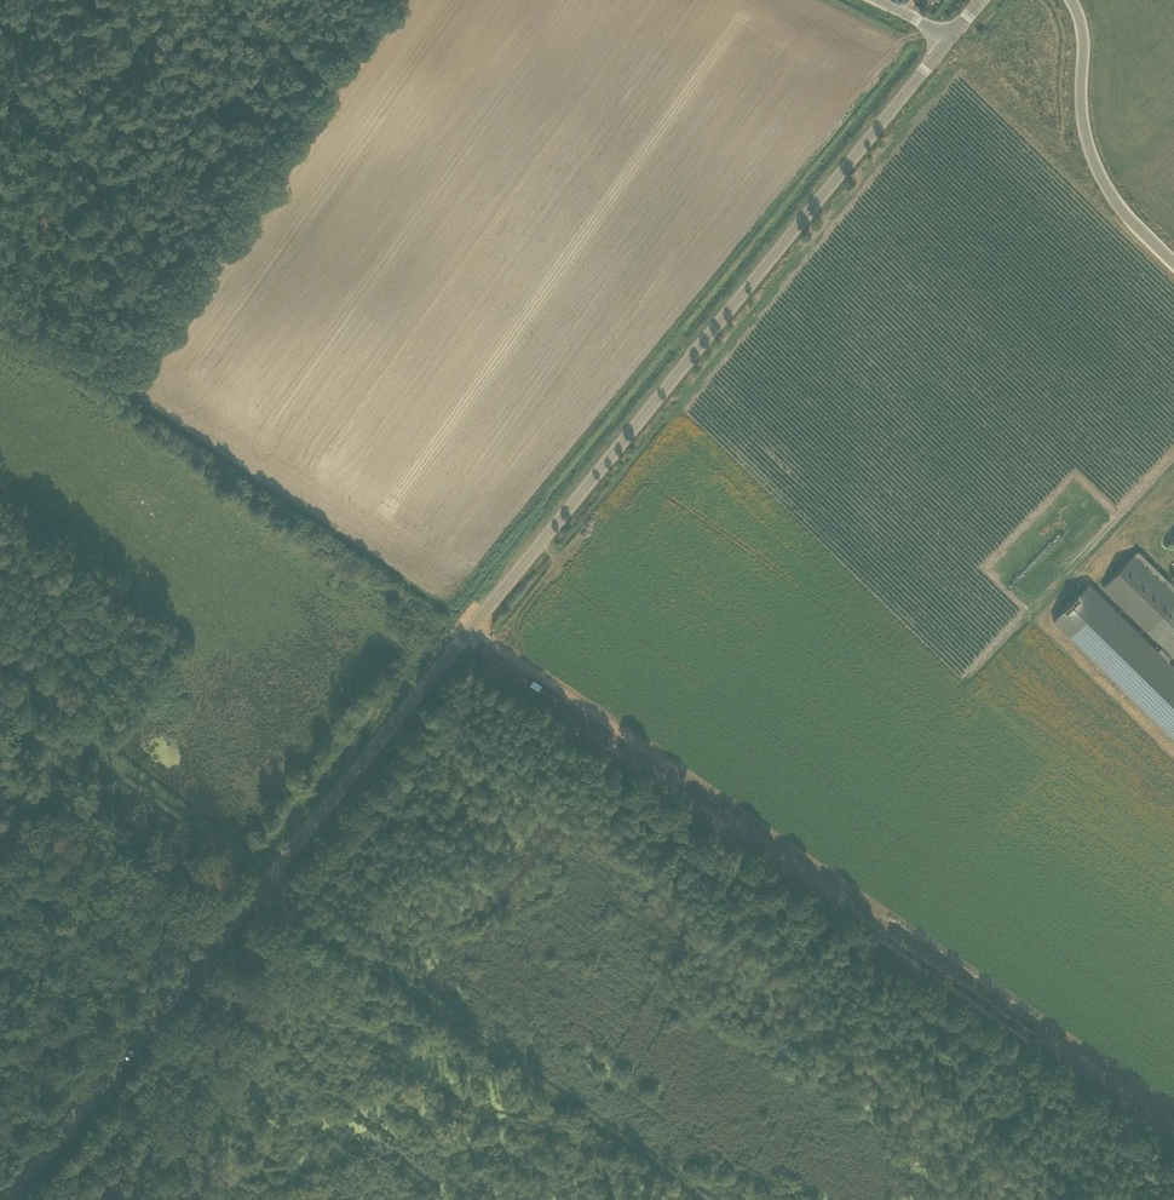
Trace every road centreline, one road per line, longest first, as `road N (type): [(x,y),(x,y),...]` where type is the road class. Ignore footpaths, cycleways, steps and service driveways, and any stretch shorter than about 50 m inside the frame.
road 1 (tertiary): [(16,1199),(947,42)]
road 2 (track): [(445,600),(903,43),(928,29)]
road 3 (tertiary): [(1173,263),(1124,212),(1094,161),(1083,117),(1082,23),(1071,0)]
road 4 (track): [(78,739),(278,876)]

